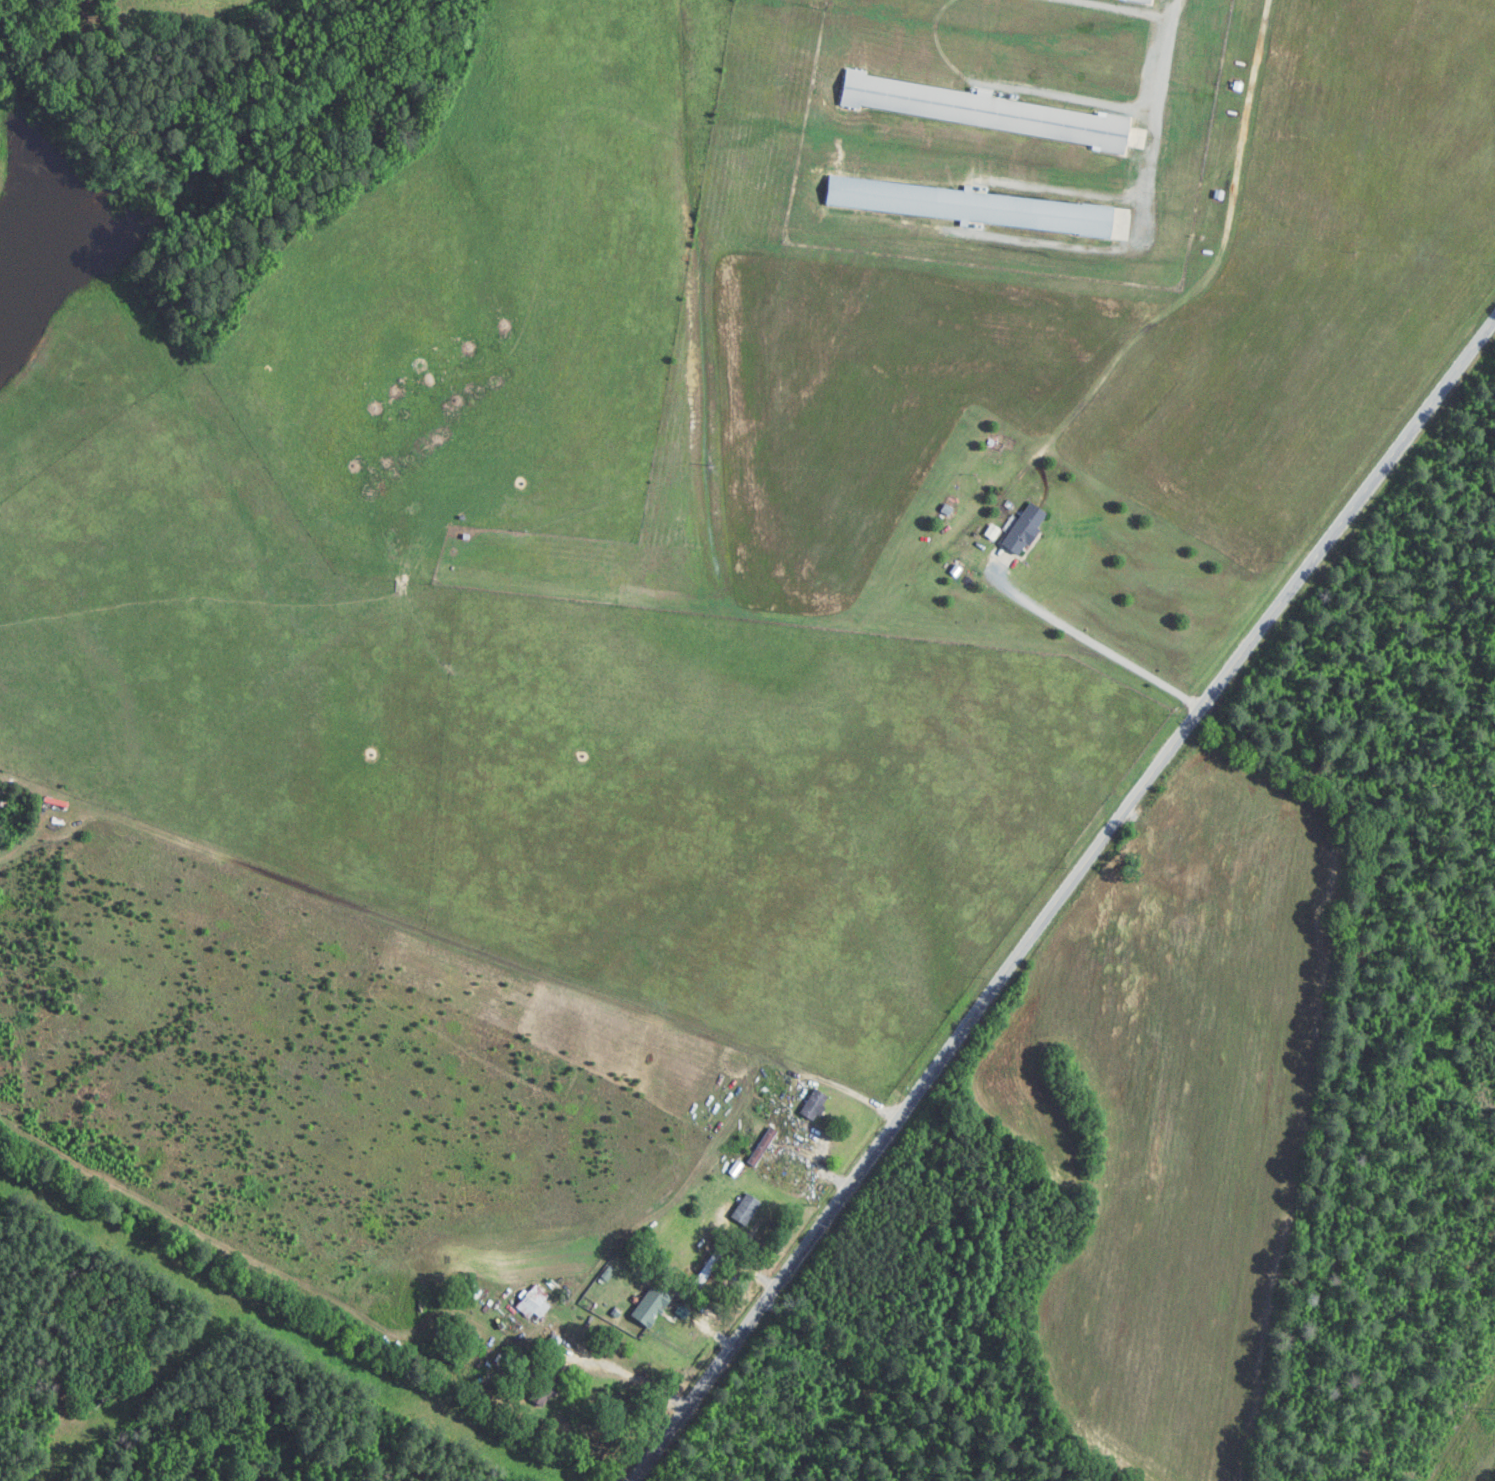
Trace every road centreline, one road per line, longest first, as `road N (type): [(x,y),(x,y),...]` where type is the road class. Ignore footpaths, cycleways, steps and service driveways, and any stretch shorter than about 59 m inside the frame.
road 1 (residential): [(624,1480),(1303,561),(1494,314)]
road 2 (residential): [(896,1114),(827,1076),(804,1070),(784,1084)]

